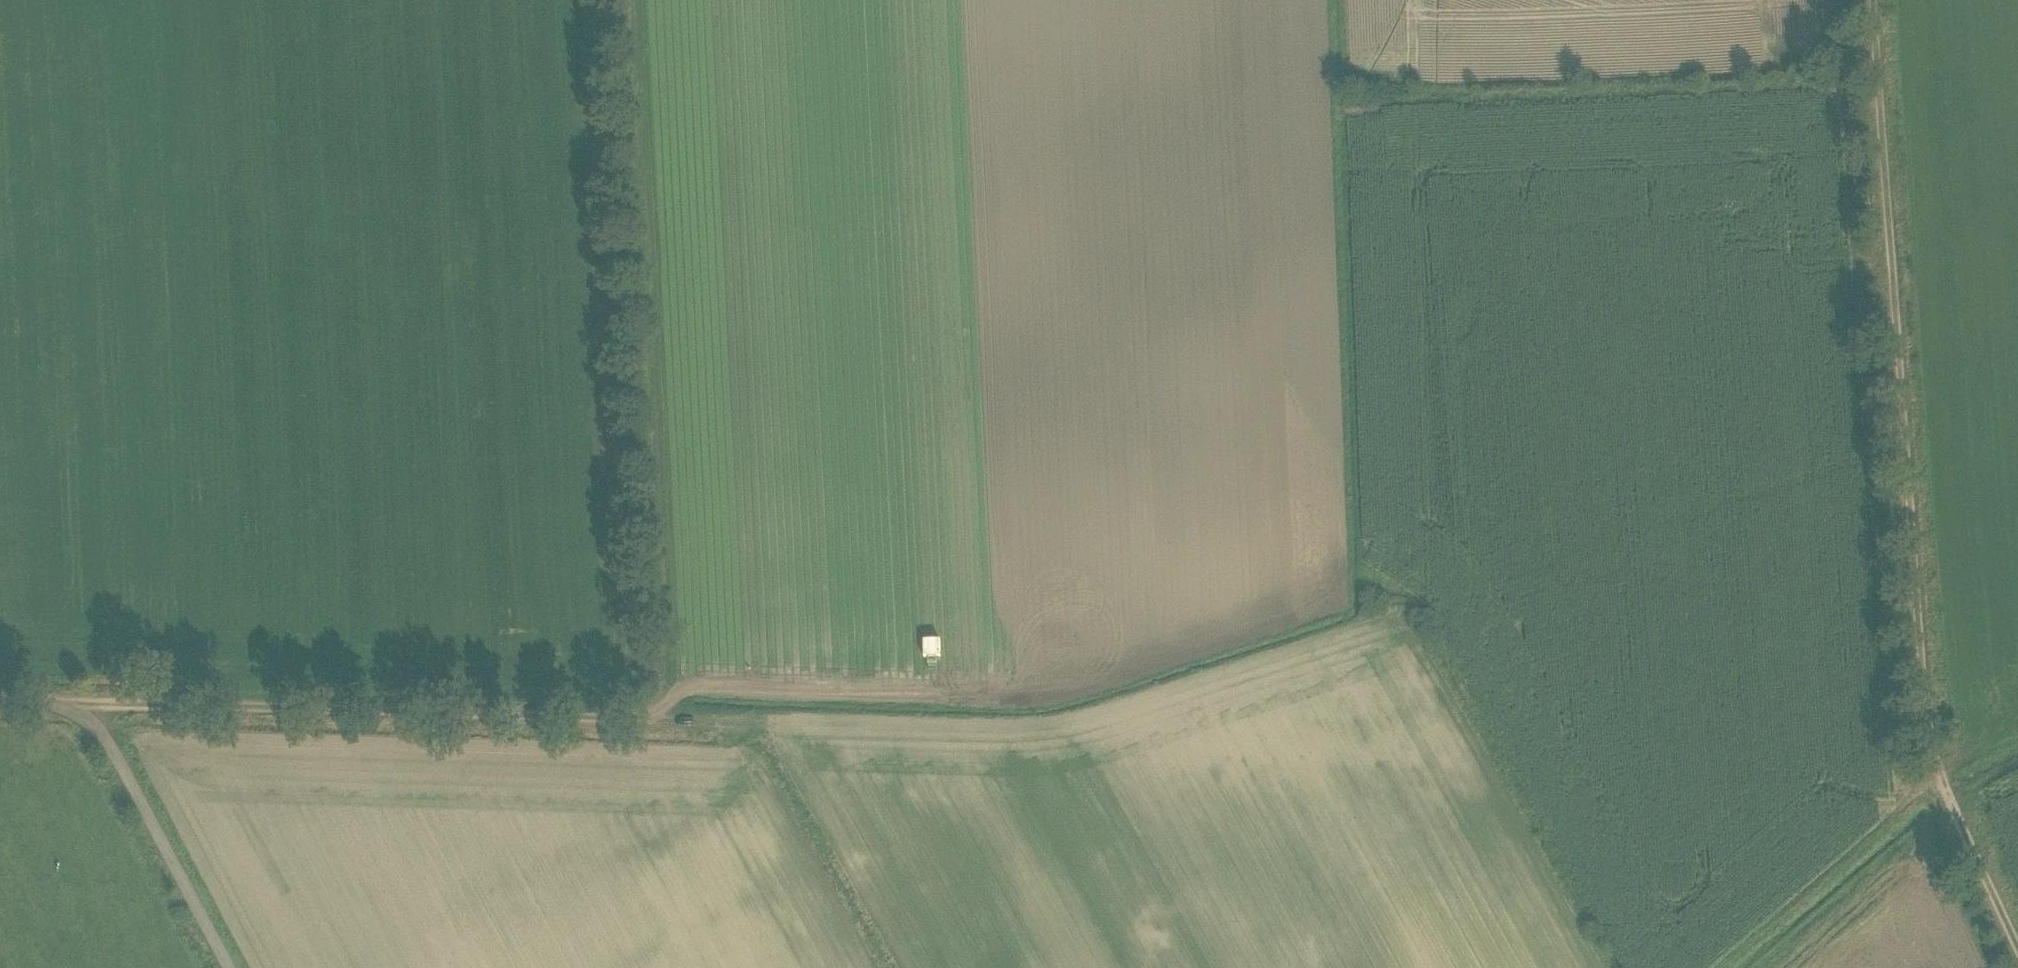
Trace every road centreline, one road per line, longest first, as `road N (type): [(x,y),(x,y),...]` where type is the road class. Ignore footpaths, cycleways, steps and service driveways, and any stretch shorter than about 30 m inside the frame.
road 1 (track): [(1947,777),(1881,0)]
road 2 (track): [(67,706),(622,723)]
road 3 (track): [(67,706),(100,732),(229,967)]
road 4 (track): [(2017,949),(1947,777)]

